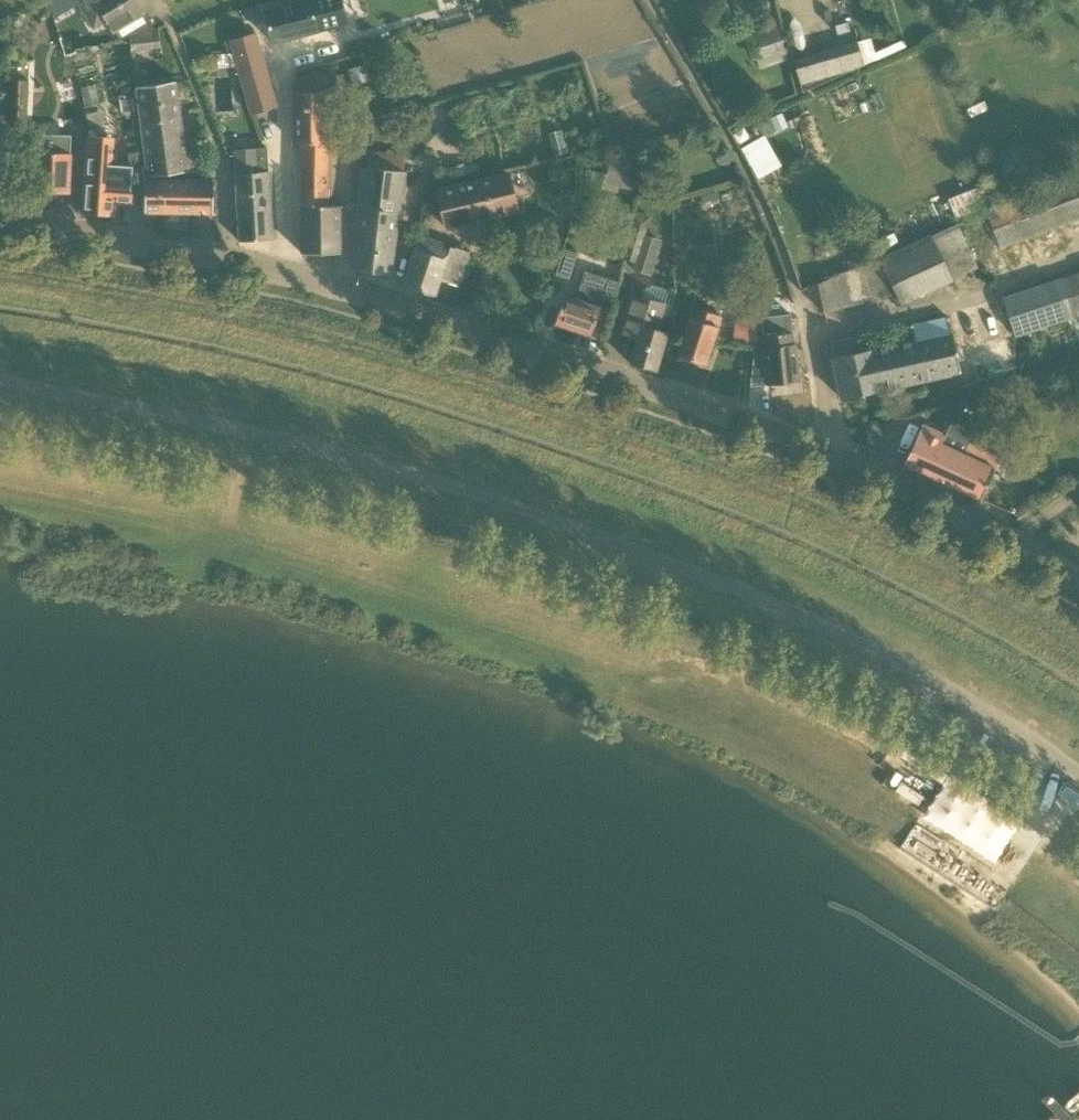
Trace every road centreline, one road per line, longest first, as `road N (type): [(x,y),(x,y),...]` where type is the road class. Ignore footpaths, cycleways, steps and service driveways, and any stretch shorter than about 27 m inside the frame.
road 1 (unclassified): [(0,377),(351,451),(534,506),(723,577),(929,671),(1078,772)]
road 2 (tertiary): [(841,458),(730,414),(252,261),(0,219)]
road 3 (tertiary): [(1078,585),(841,458)]
road 4 (residential): [(841,458),(798,292)]

